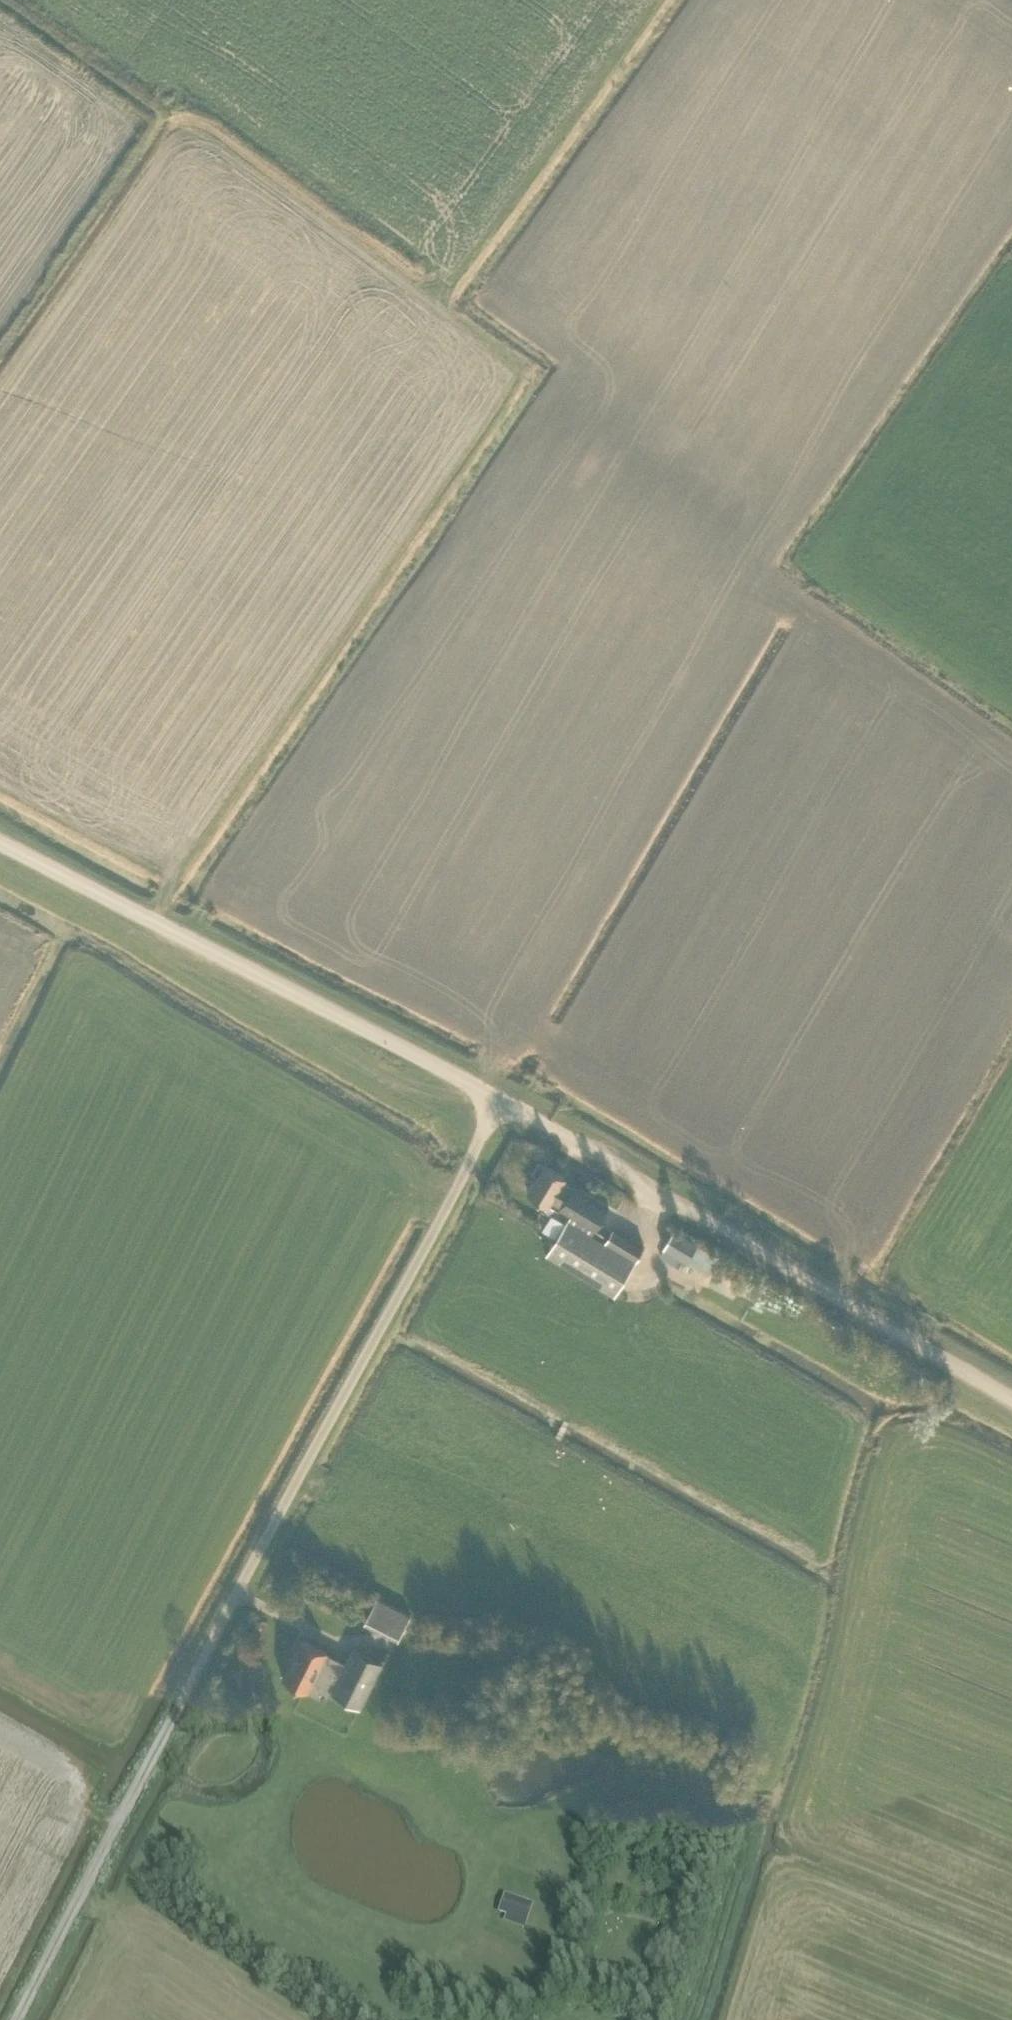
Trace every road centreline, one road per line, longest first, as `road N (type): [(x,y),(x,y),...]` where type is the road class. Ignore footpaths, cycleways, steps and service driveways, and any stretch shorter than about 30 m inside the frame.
road 1 (unclassified): [(170,1719),(499,1099)]
road 2 (unclassified): [(1011,1398),(499,1099)]
road 3 (unclassified): [(499,1099),(0,842)]
road 4 (track): [(14,2019),(170,1719)]

